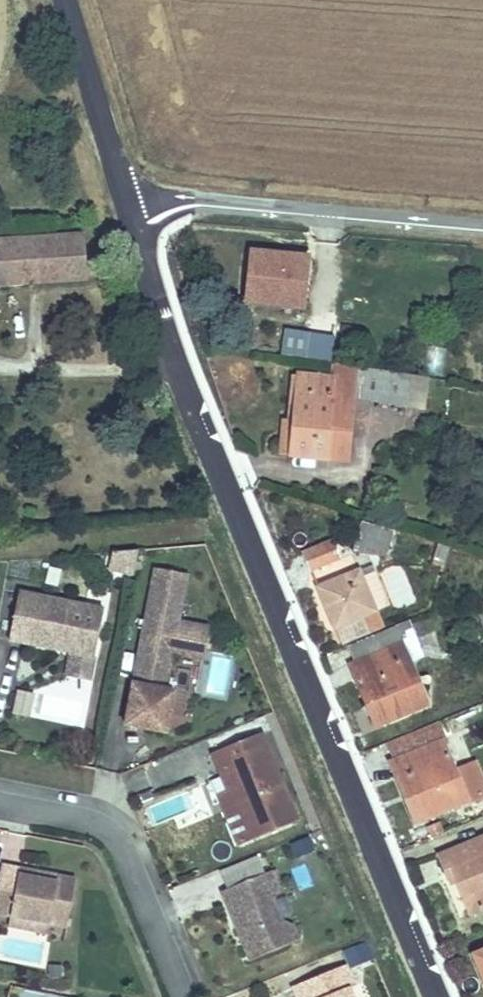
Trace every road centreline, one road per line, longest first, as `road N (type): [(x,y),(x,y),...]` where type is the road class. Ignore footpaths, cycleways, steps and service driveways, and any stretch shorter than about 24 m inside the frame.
road 1 (unclassified): [(438,996),(221,472),(126,210)]
road 2 (unclassified): [(482,225),(192,201),(126,210)]
road 3 (residential): [(182,996),(114,829),(0,805)]
road 4 (unclassified): [(126,210),(63,0)]

